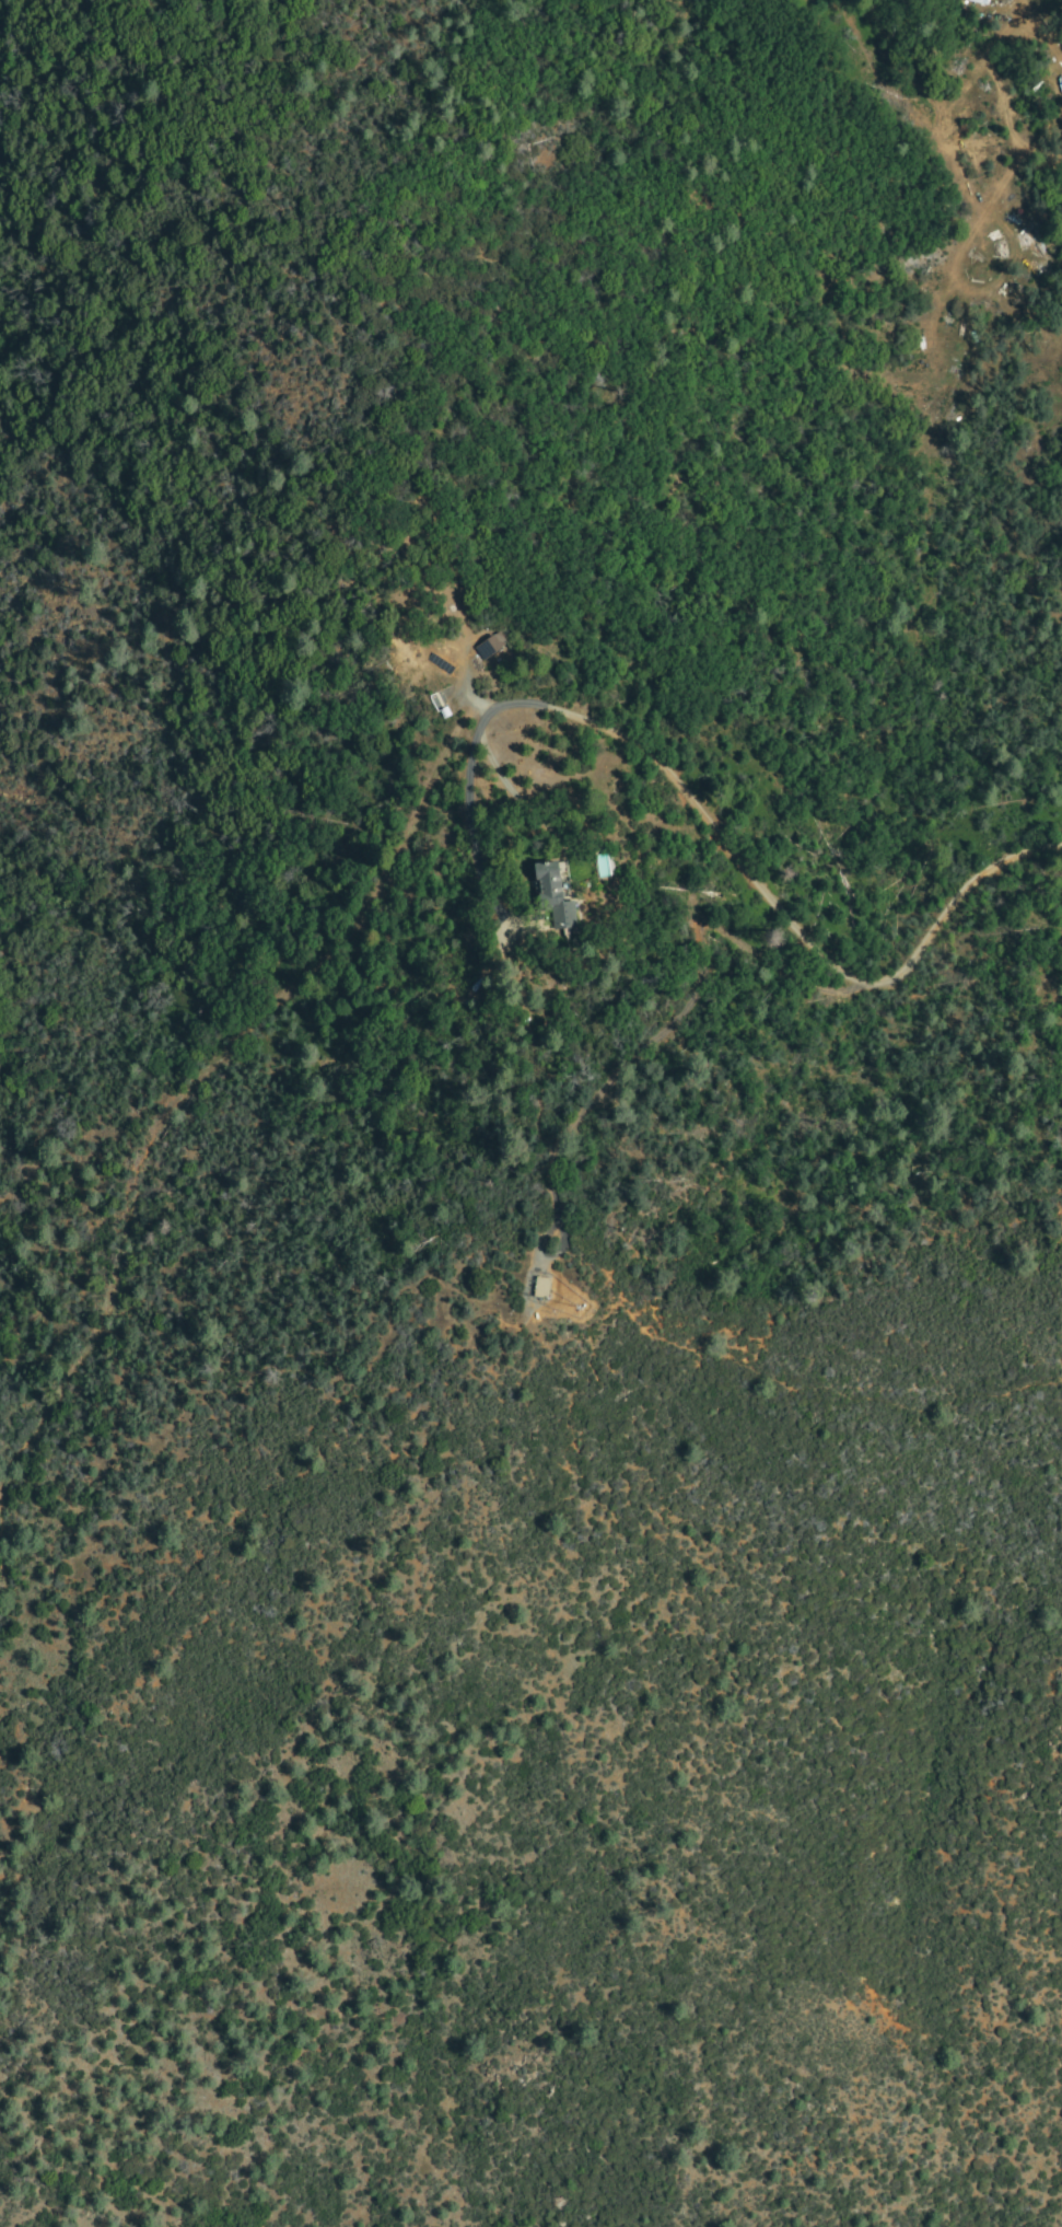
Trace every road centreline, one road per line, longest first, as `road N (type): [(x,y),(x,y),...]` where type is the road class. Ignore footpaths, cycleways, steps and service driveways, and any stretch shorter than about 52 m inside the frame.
road 1 (track): [(0,1459),(82,1341),(126,1171),(160,1106),(326,946),(363,897),(418,779),(459,718),(506,706),(559,716)]
road 2 (residential): [(559,716),(625,750),(657,778),(755,896),(827,973),(842,977),(886,963),(948,896),(961,870),(988,852),(1061,832)]

